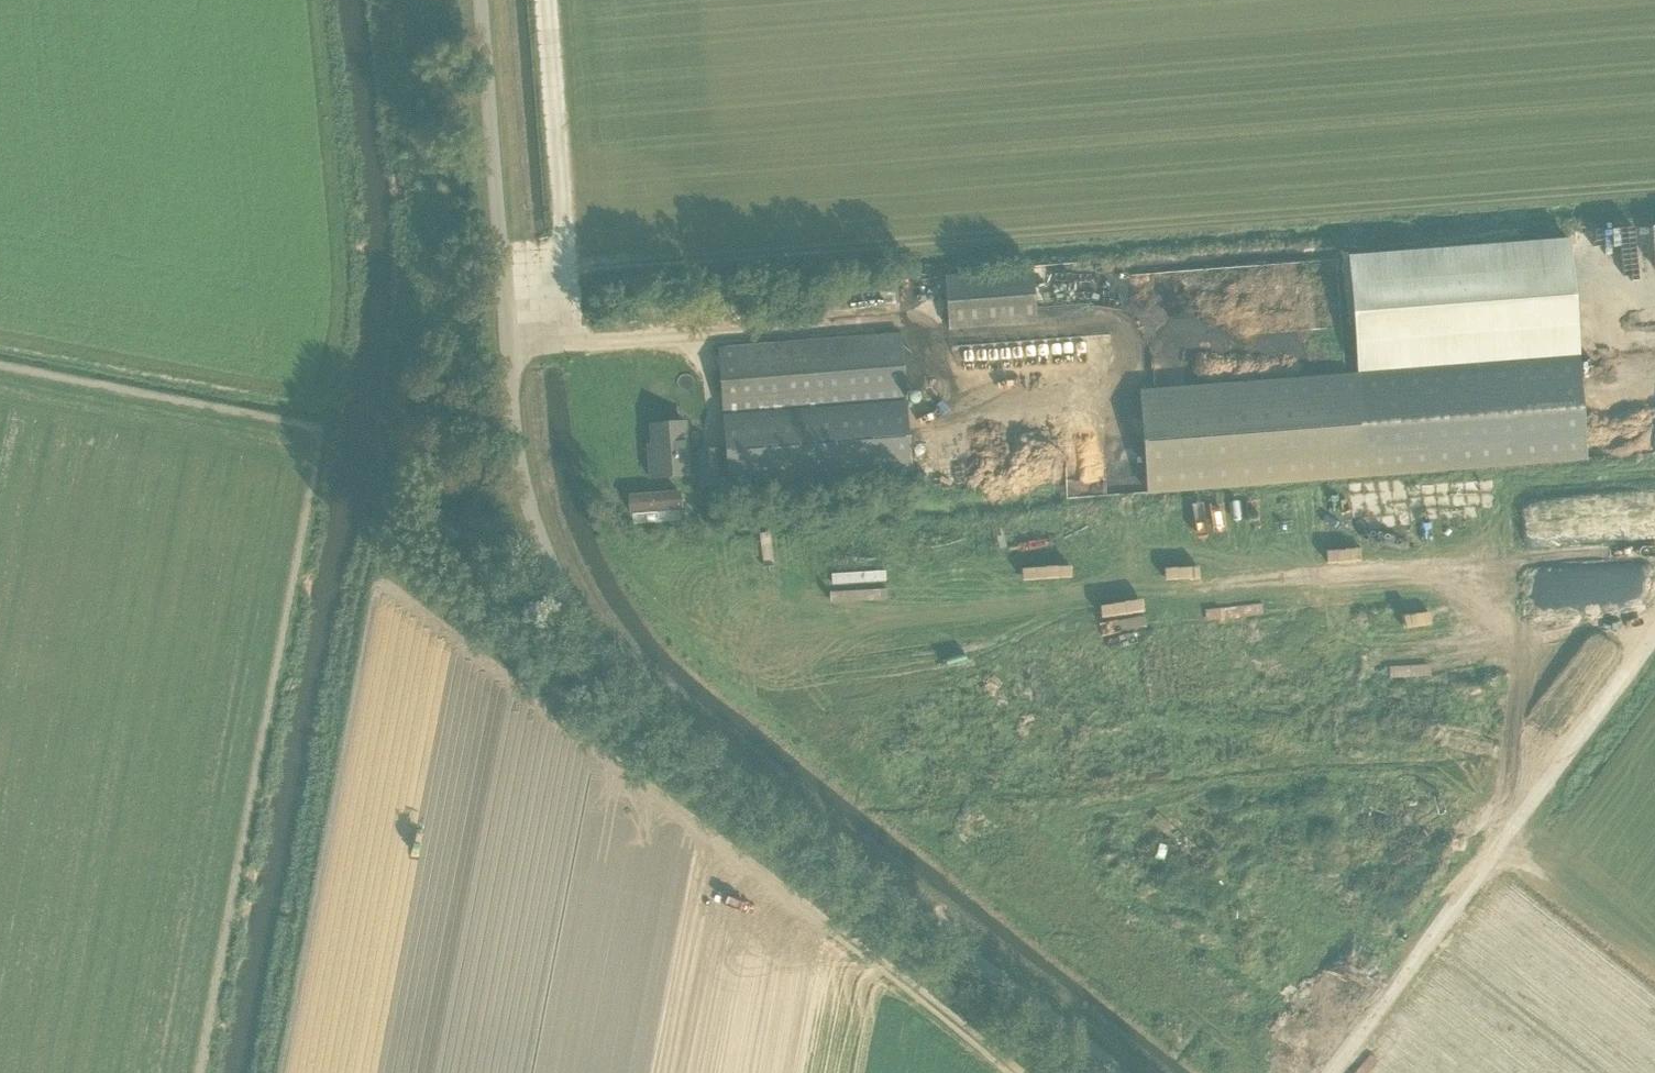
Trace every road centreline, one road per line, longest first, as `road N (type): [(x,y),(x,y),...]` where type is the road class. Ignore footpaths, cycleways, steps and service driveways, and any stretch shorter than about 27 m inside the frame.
road 1 (unclassified): [(1118,1072),(663,713),(573,603),(535,529),(513,424),(481,0)]

